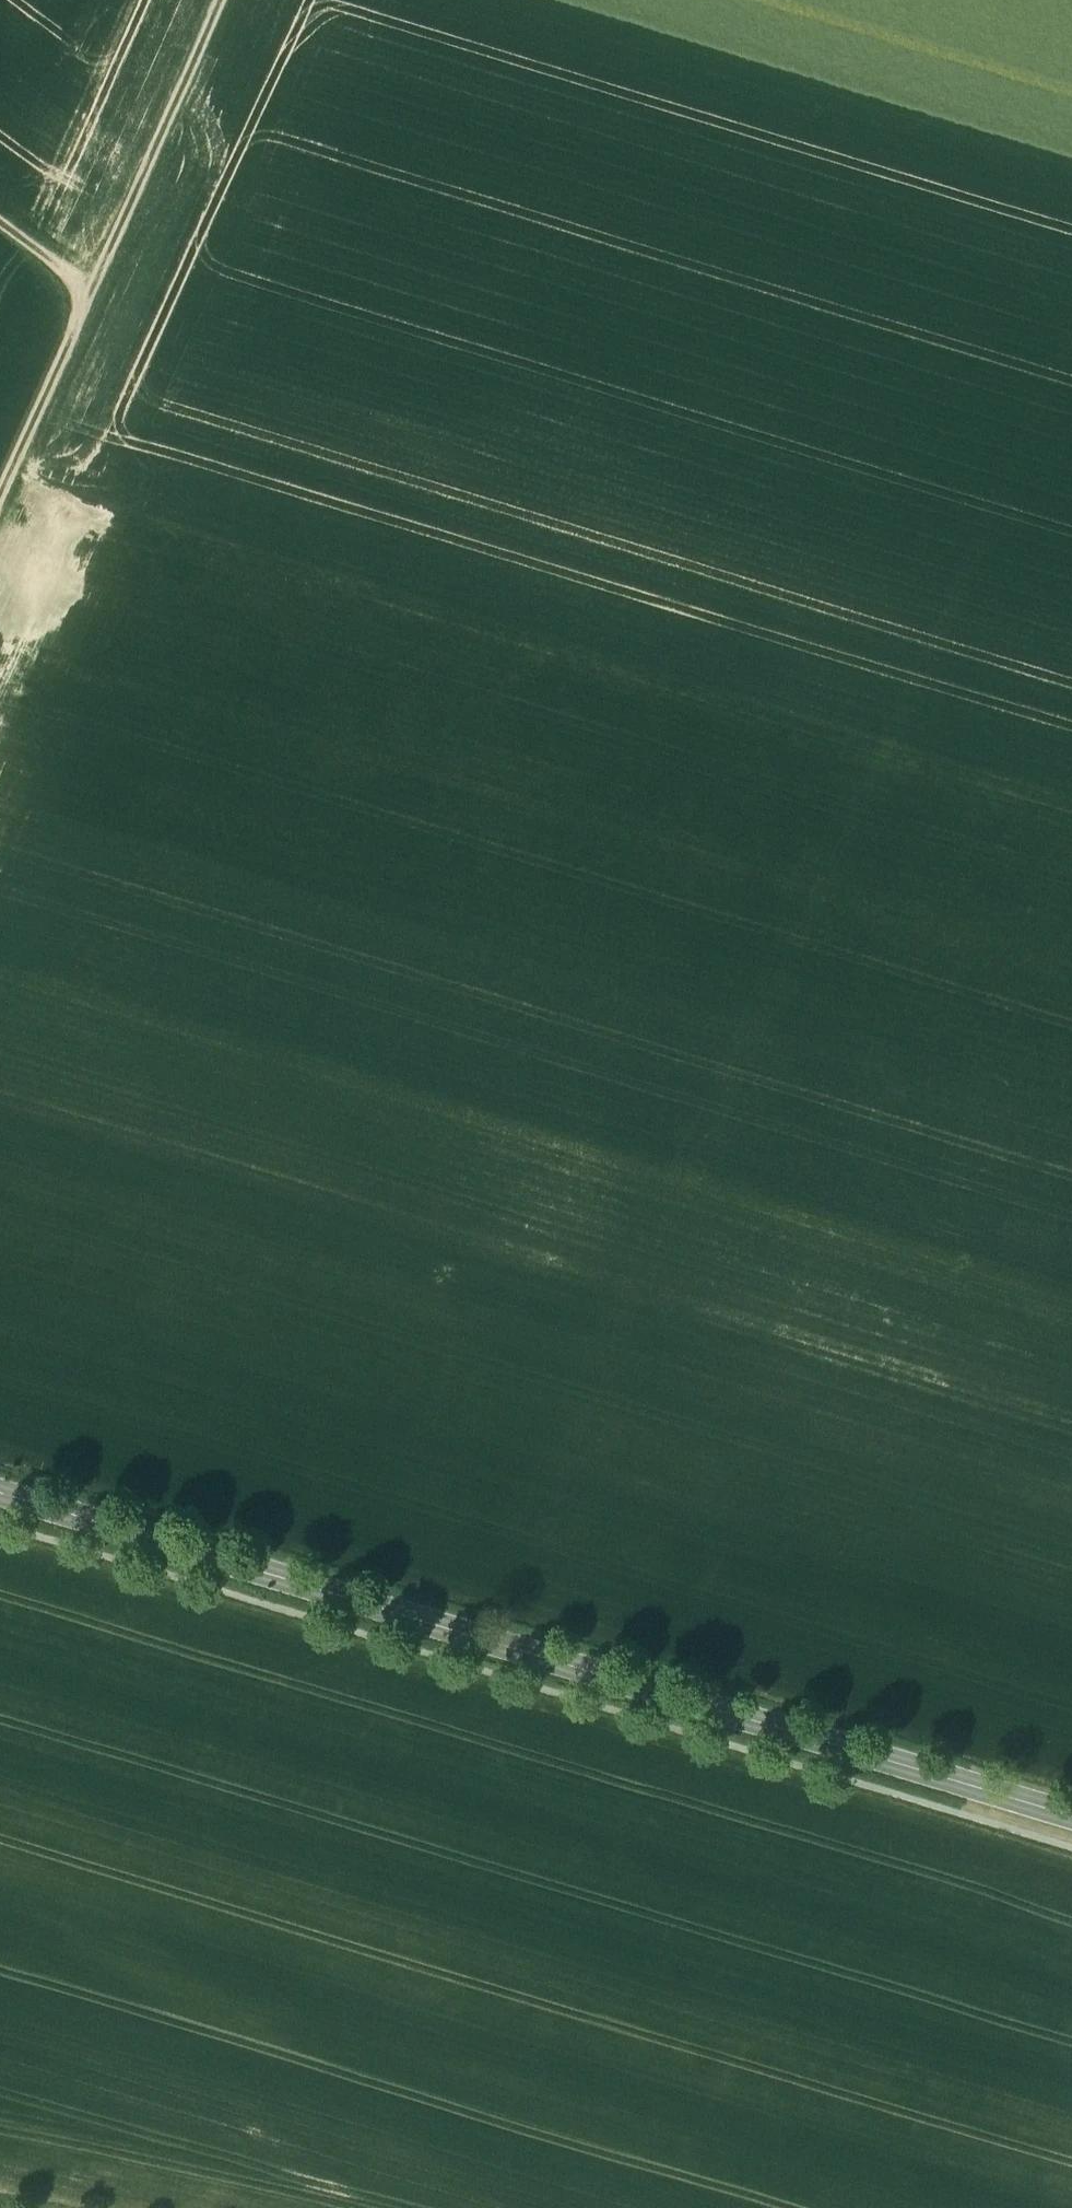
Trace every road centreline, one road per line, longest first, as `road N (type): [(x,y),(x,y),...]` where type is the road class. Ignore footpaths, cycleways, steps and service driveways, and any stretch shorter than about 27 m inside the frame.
road 1 (tertiary): [(0,1494),(1071,1828)]
road 2 (track): [(85,294),(221,0)]
road 3 (track): [(0,231),(85,294),(0,487)]

